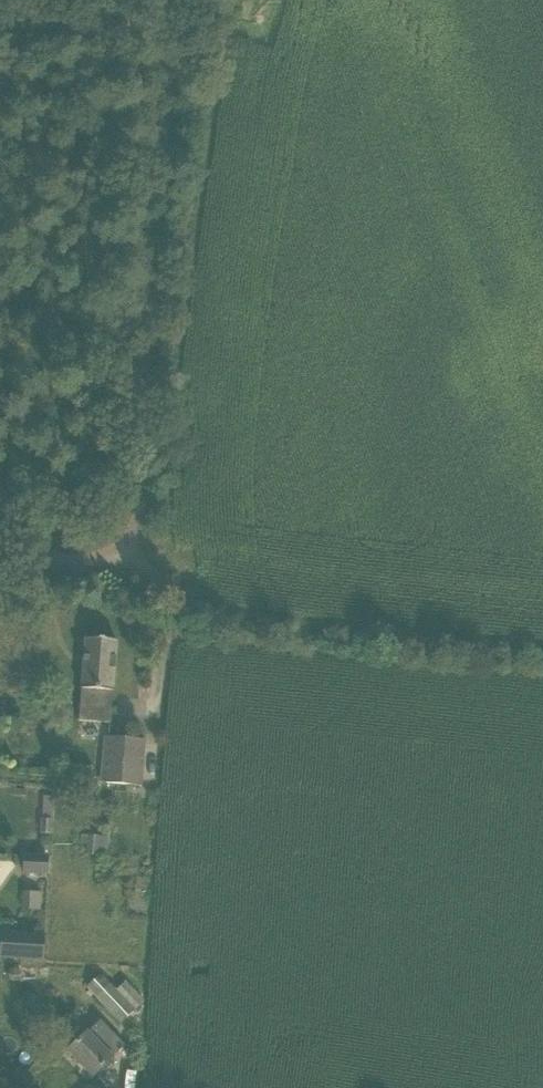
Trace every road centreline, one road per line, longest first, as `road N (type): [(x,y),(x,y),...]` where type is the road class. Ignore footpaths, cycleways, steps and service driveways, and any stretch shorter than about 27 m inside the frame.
road 1 (track): [(67,549),(118,543),(139,518),(167,83),(155,46),(92,0)]
road 2 (track): [(67,549),(93,573),(161,588),(209,615)]

